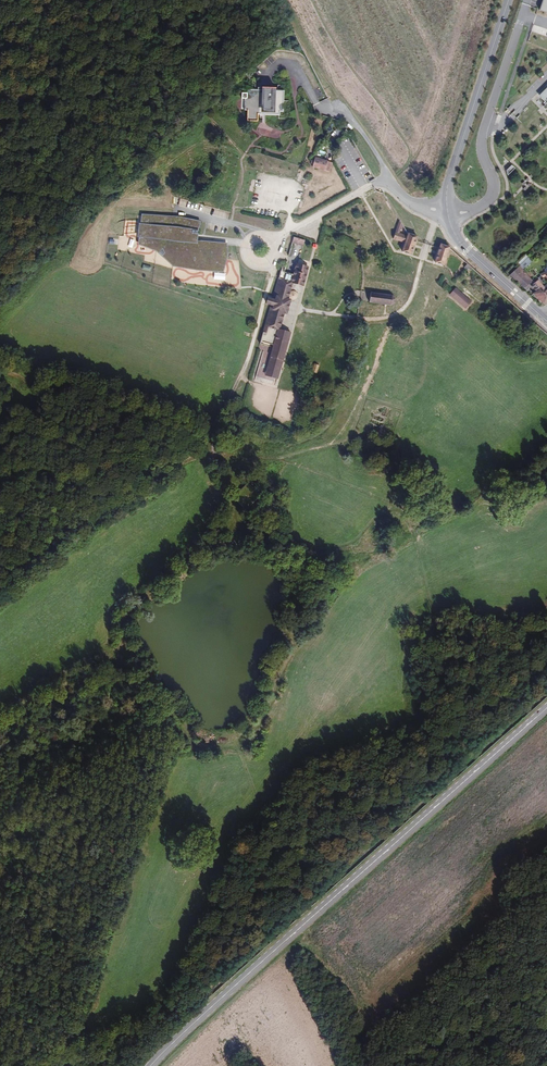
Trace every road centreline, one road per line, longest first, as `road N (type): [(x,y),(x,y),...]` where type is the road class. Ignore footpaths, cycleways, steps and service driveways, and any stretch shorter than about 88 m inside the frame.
road 1 (secondary): [(546,708),(224,992),(152,1065)]
road 2 (secondary): [(510,0),(447,182),(447,212)]
road 3 (unclassified): [(336,102),(388,179),(416,206),(447,212)]
road 4 (secondary): [(447,212),(470,253),(538,314)]

